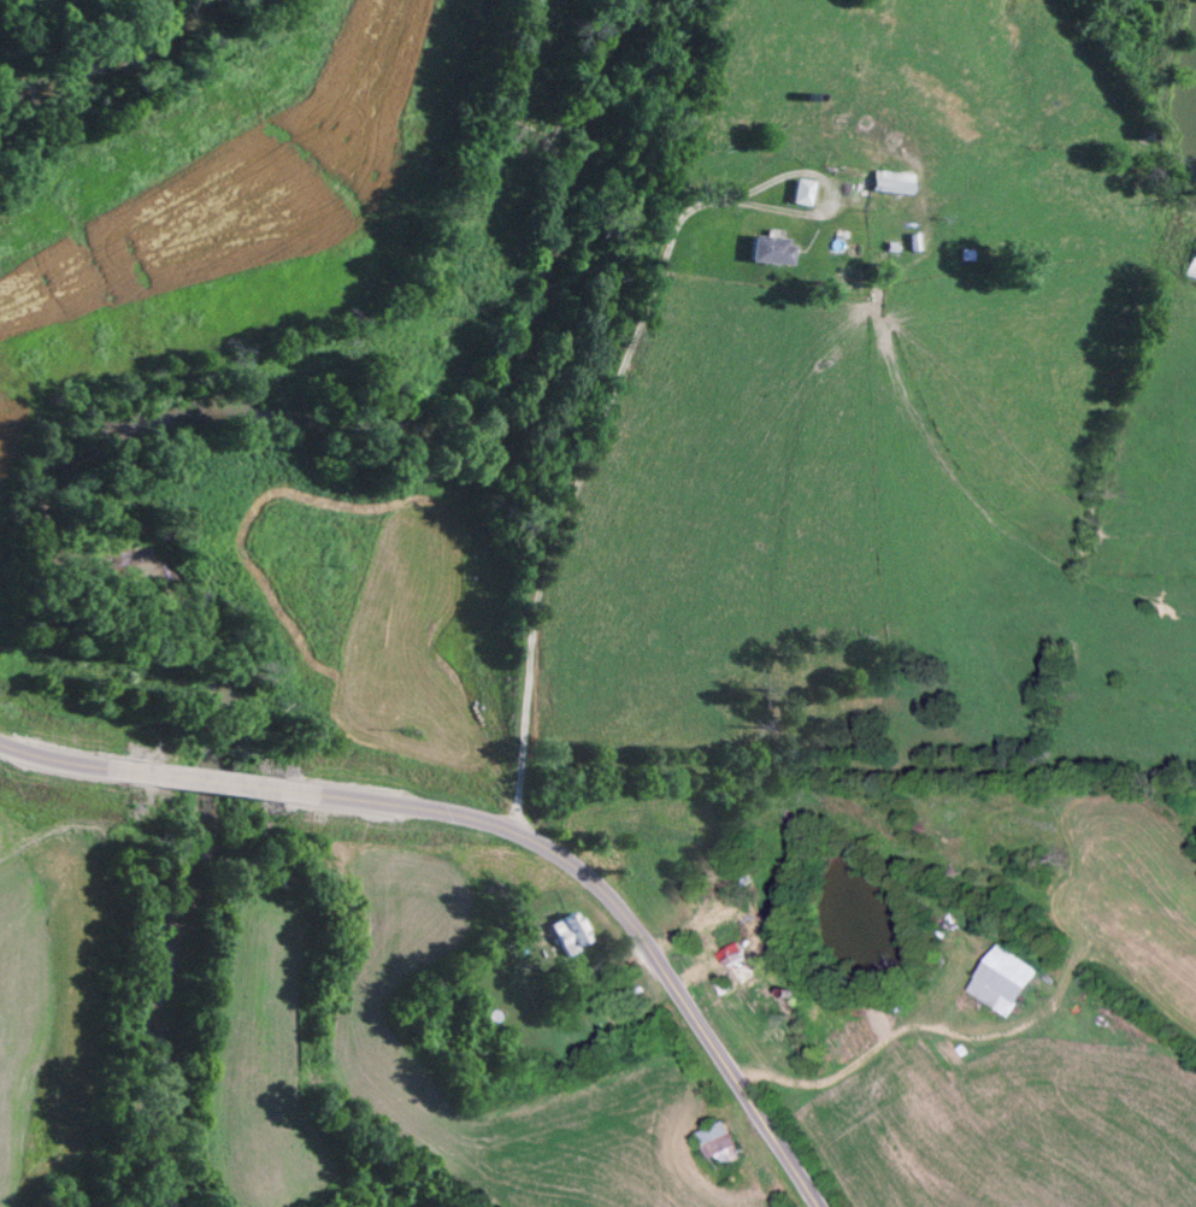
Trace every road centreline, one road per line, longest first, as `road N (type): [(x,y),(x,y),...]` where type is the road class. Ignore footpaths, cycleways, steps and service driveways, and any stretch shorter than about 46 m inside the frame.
road 1 (residential): [(810,1206),(556,852),(509,825),(424,806),(48,769),(0,746)]

